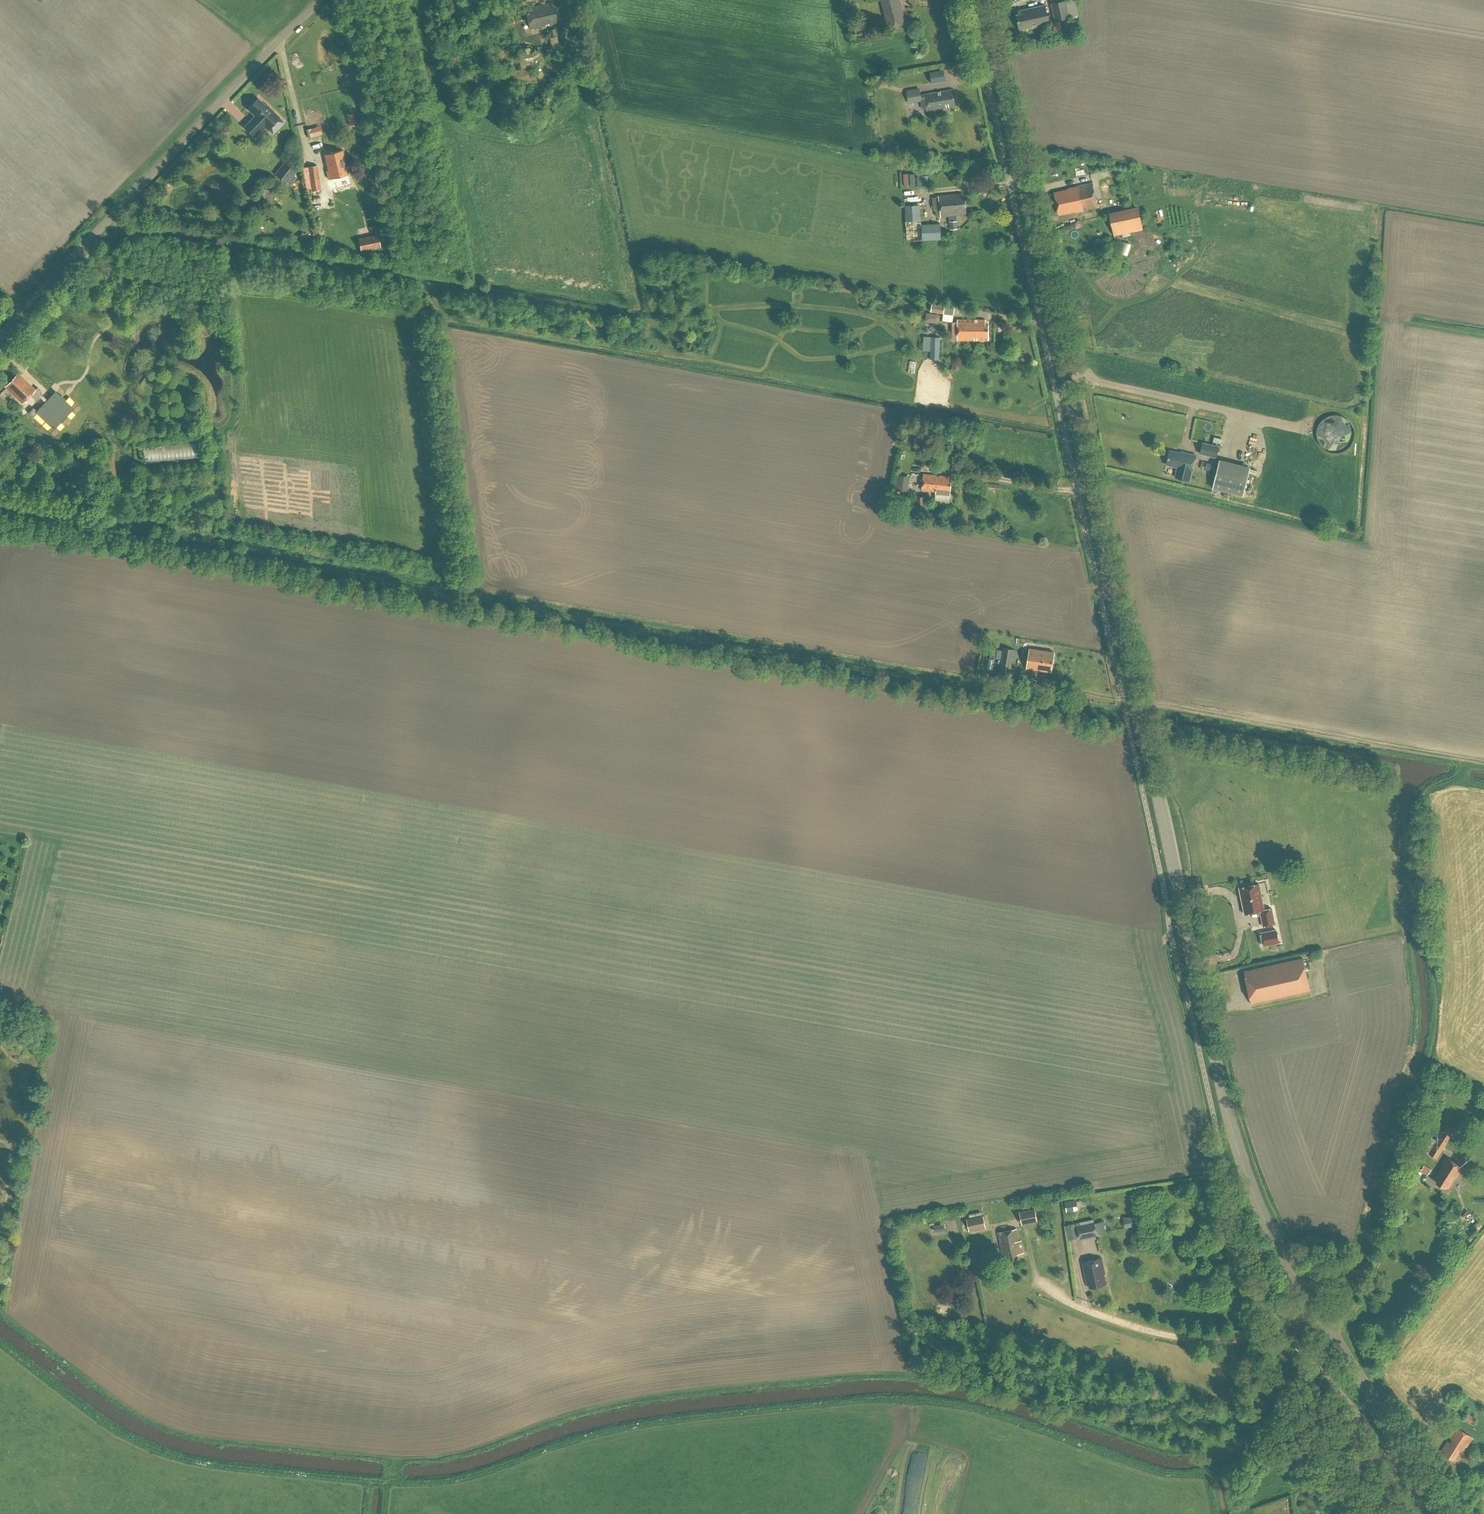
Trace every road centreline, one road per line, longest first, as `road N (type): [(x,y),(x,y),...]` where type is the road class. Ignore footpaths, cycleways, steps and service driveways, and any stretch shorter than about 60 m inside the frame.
road 1 (secondary): [(1316,1311),(1266,1223),(1230,1110),(986,0)]
road 2 (unclassified): [(0,334),(323,0)]
road 3 (unclassified): [(1316,1311),(1285,1330),(1210,1342),(1137,1329),(1020,1280)]
road 4 (secondary): [(1444,1513),(1410,1449),(1316,1311)]

